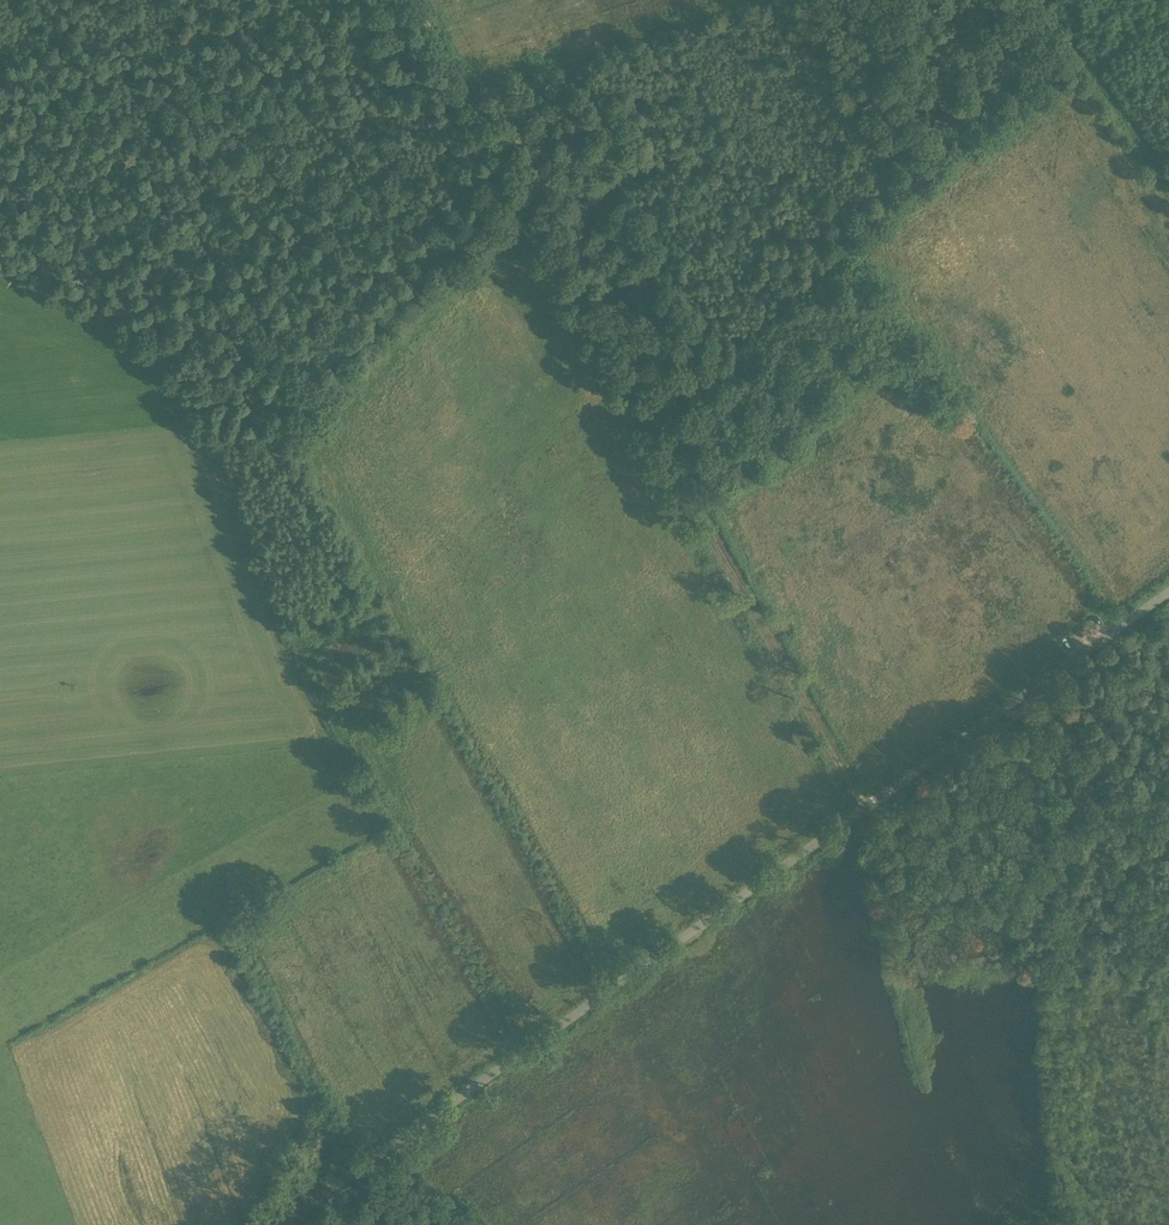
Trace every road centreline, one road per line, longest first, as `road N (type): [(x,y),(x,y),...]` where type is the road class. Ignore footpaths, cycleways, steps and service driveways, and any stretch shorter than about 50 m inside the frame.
road 1 (unclassified): [(282,1224),(1168,591)]
road 2 (track): [(865,808),(412,0)]
road 3 (track): [(1040,0),(1168,183)]

